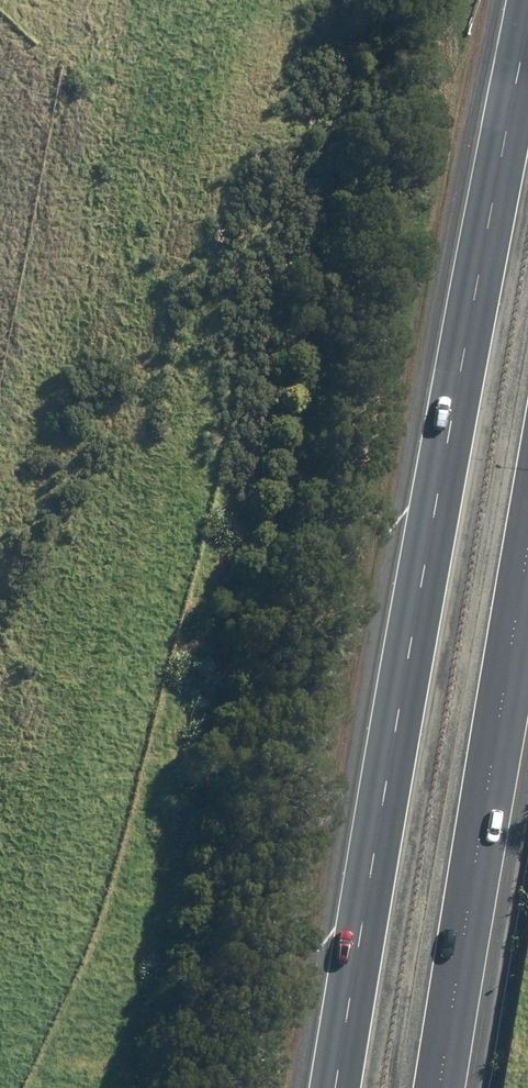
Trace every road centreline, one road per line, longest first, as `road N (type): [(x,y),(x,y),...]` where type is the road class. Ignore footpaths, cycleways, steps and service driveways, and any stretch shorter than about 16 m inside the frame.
road 1 (motorway): [(333,1087),(373,832),(527,22)]
road 2 (motorway): [(527,568),(440,1087)]

